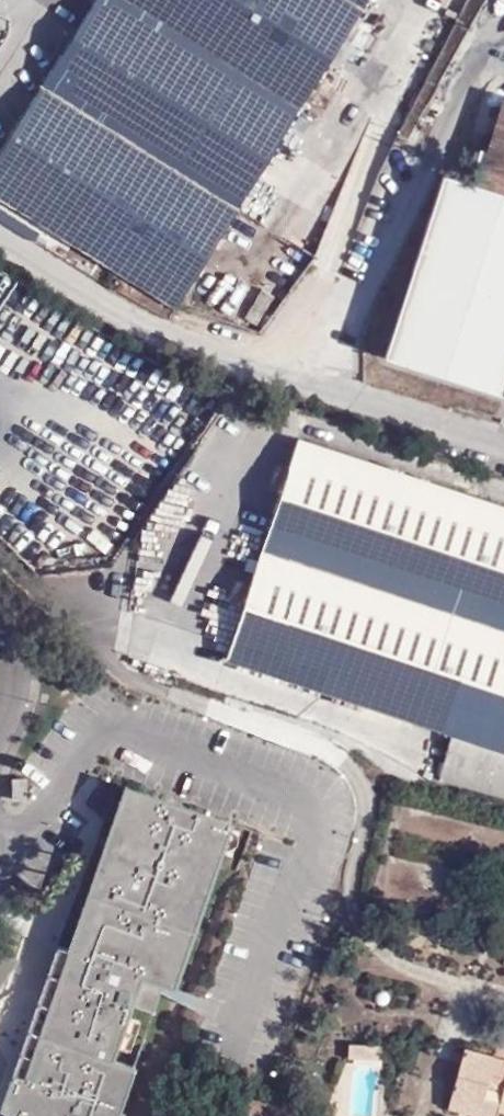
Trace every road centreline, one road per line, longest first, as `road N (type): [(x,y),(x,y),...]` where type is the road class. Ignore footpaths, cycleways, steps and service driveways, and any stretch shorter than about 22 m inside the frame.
road 1 (unclassified): [(0,239),(119,313),(305,368),(503,442)]

